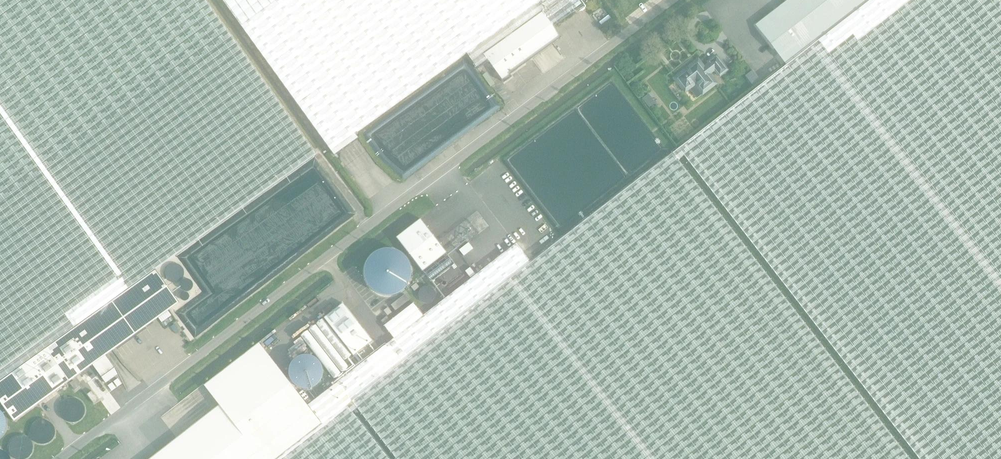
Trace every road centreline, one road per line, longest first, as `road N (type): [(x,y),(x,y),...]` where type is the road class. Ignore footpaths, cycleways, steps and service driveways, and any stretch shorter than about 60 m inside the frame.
road 1 (unclassified): [(671,0),(428,176),(64,458)]

